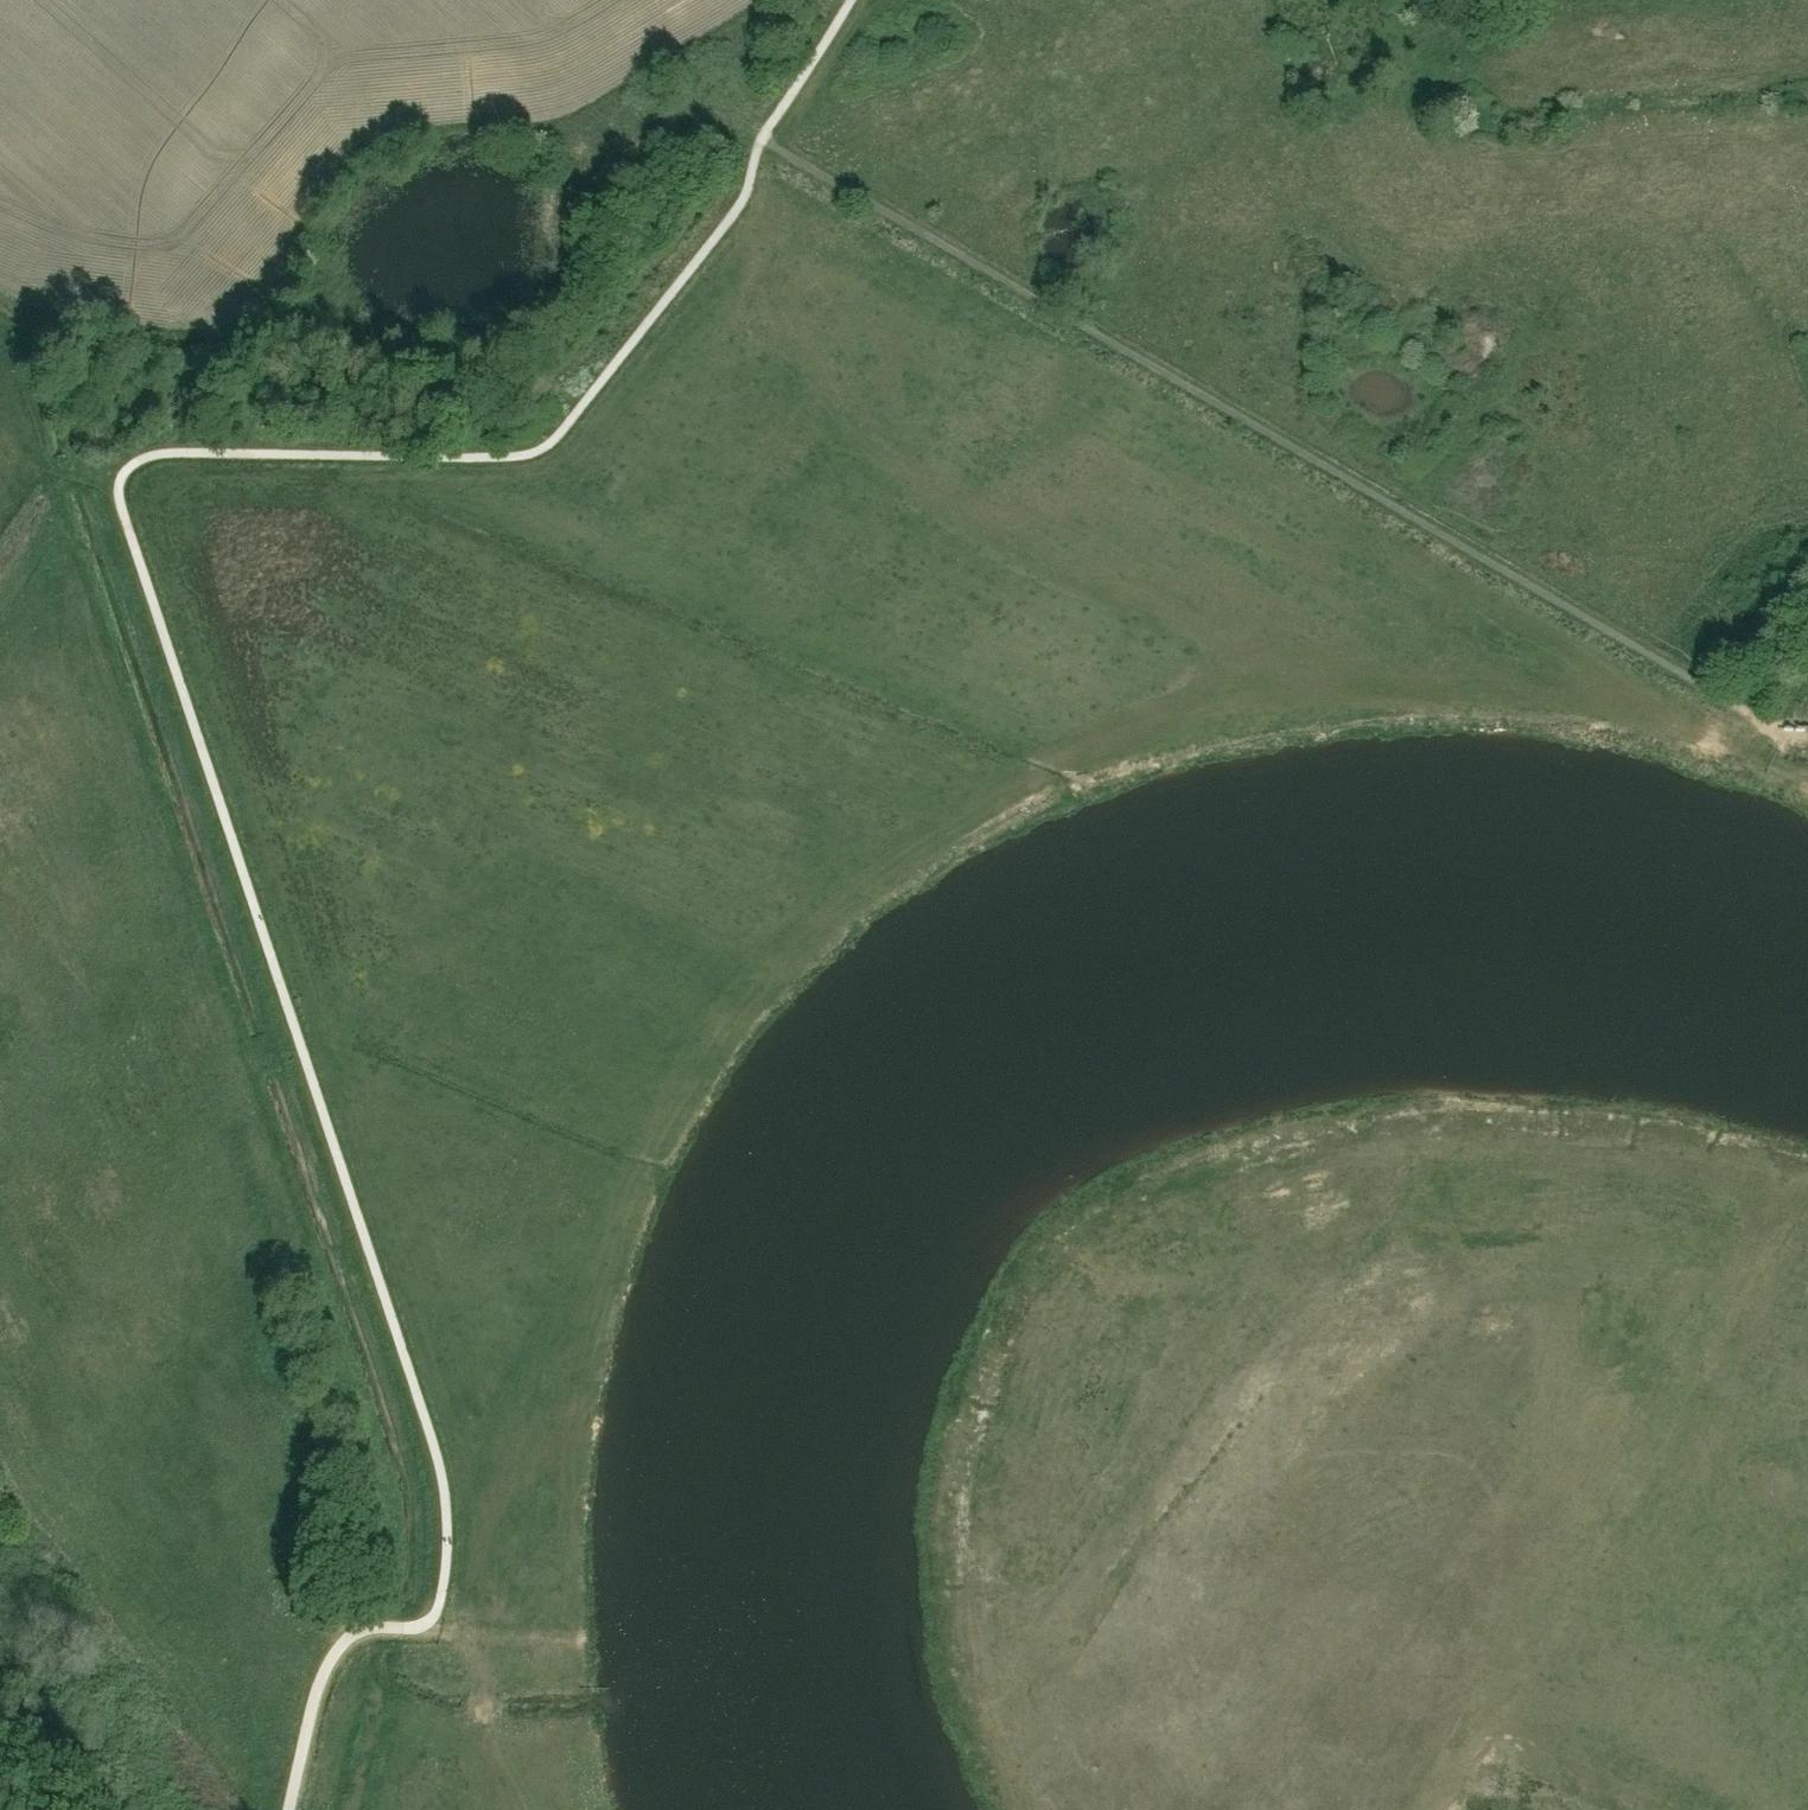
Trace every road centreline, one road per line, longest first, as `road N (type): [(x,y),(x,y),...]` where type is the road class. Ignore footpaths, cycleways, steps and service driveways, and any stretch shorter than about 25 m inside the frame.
road 1 (unclassified): [(289,1809),(332,1658),(370,1629),(419,1627)]

